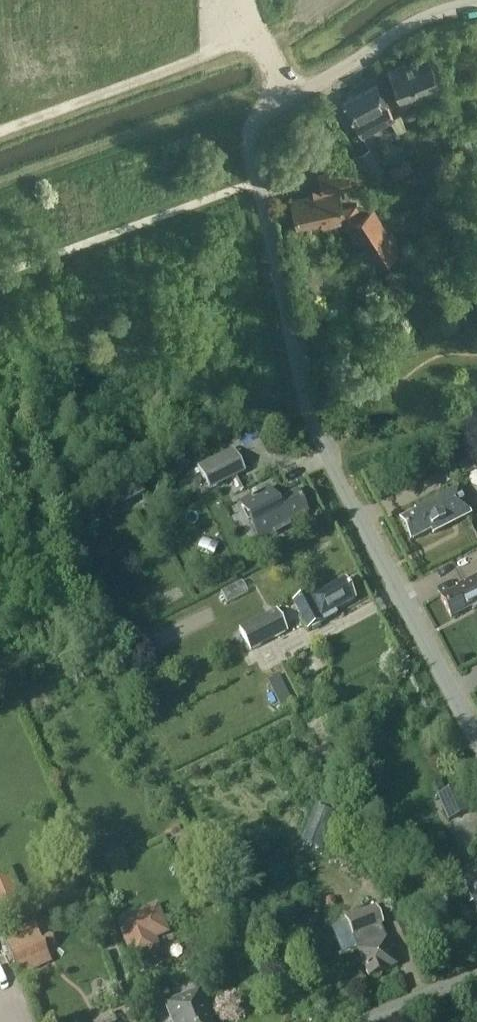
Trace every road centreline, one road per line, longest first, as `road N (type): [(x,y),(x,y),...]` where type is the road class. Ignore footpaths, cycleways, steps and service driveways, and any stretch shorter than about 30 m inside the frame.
road 1 (residential): [(476,747),(318,443),(249,145),(263,112),(418,19),(476,0)]
road 2 (residential): [(362,1021),(476,976)]

